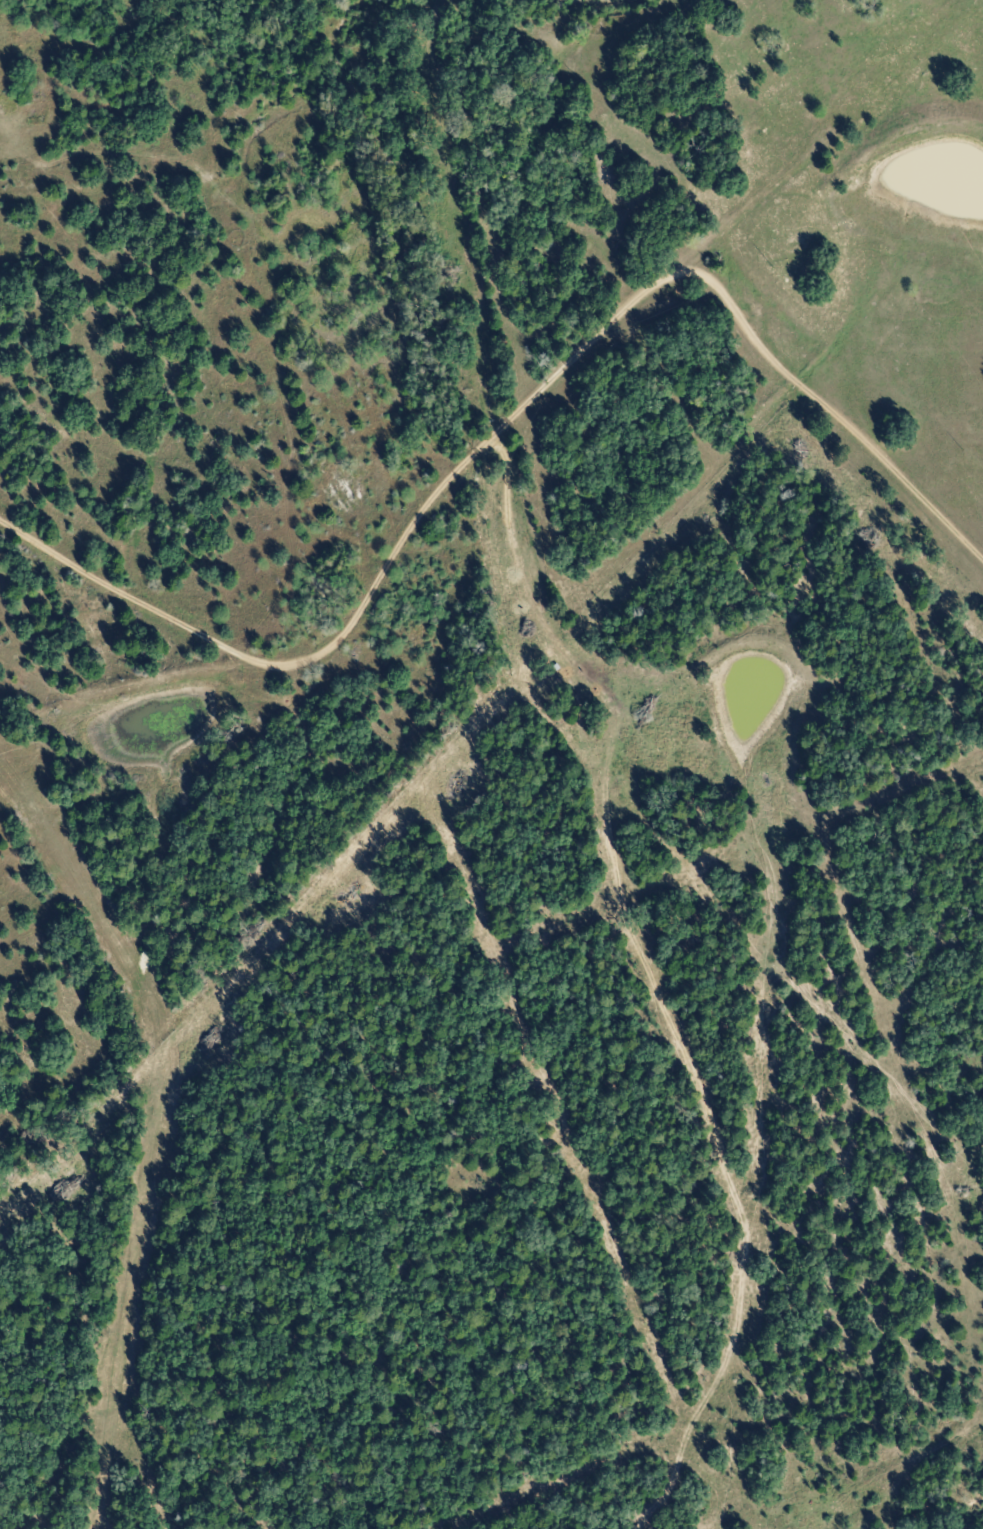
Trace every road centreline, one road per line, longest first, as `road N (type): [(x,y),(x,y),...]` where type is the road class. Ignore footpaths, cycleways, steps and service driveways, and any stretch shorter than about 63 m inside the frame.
road 1 (residential): [(802,1528),(982,1428)]

